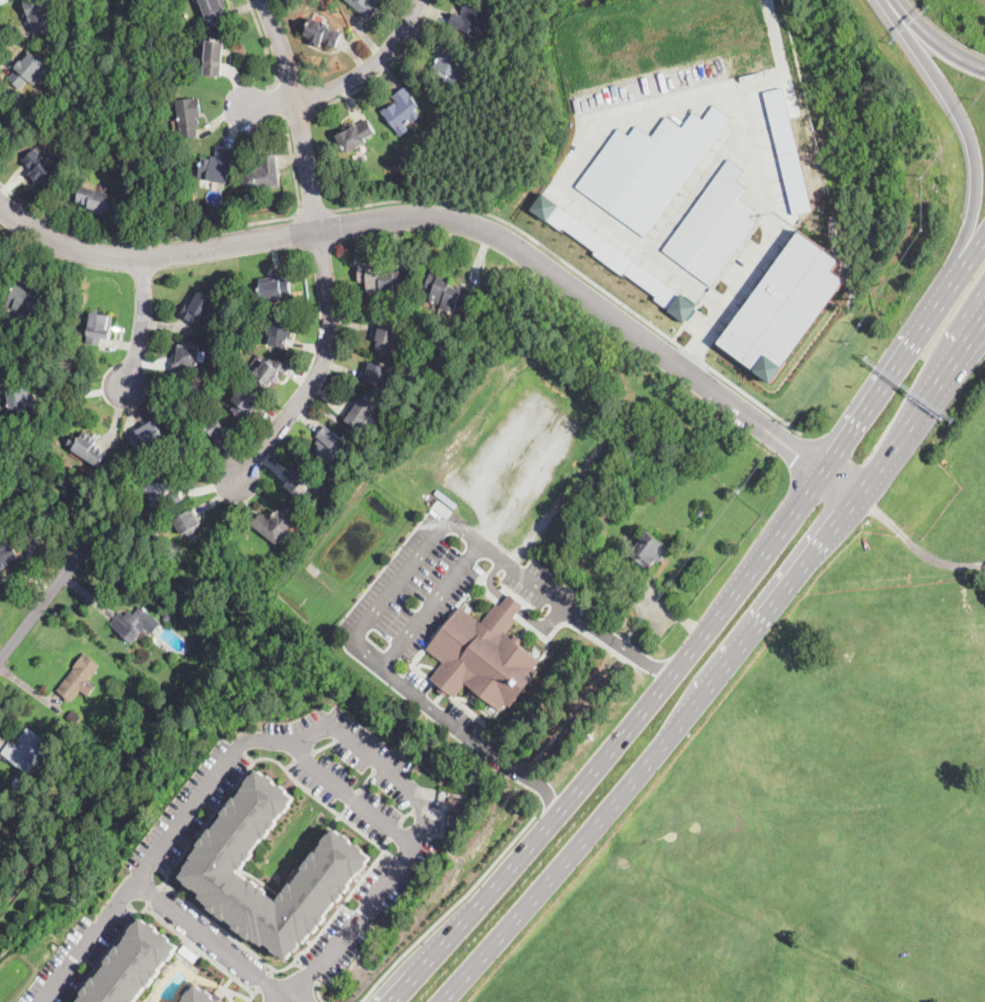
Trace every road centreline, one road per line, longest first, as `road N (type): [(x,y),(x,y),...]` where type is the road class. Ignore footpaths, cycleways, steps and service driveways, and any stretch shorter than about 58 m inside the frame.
road 1 (residential): [(0,206),(94,255),(142,258),(387,216),(460,220),(504,237),(825,472)]
road 2 (residential): [(40,1001),(237,748),(301,740),(329,727),(409,787),(426,826),(277,1001)]
road 3 (primary): [(825,472),(512,878),(390,1001)]
road 4 (primary): [(437,1001),(666,746),(857,496)]
road 5 (motorway): [(891,0),(972,142),(978,179),(967,239),(932,314)]
road 6 (primary): [(984,233),(825,472)]
road 7 (residential): [(318,230),(329,337),(318,371),(237,479)]
road 8 (residential): [(263,0),(295,96),(318,230)]
road 9 (primary): [(857,496),(984,315)]
road 10 (residential): [(283,994),(137,883)]
road 11 (residential): [(295,96),(357,74),(392,43),(418,0)]
road 12 (residential): [(0,659),(84,554)]
road 13 (residential): [(142,258),(141,318),(126,383)]

